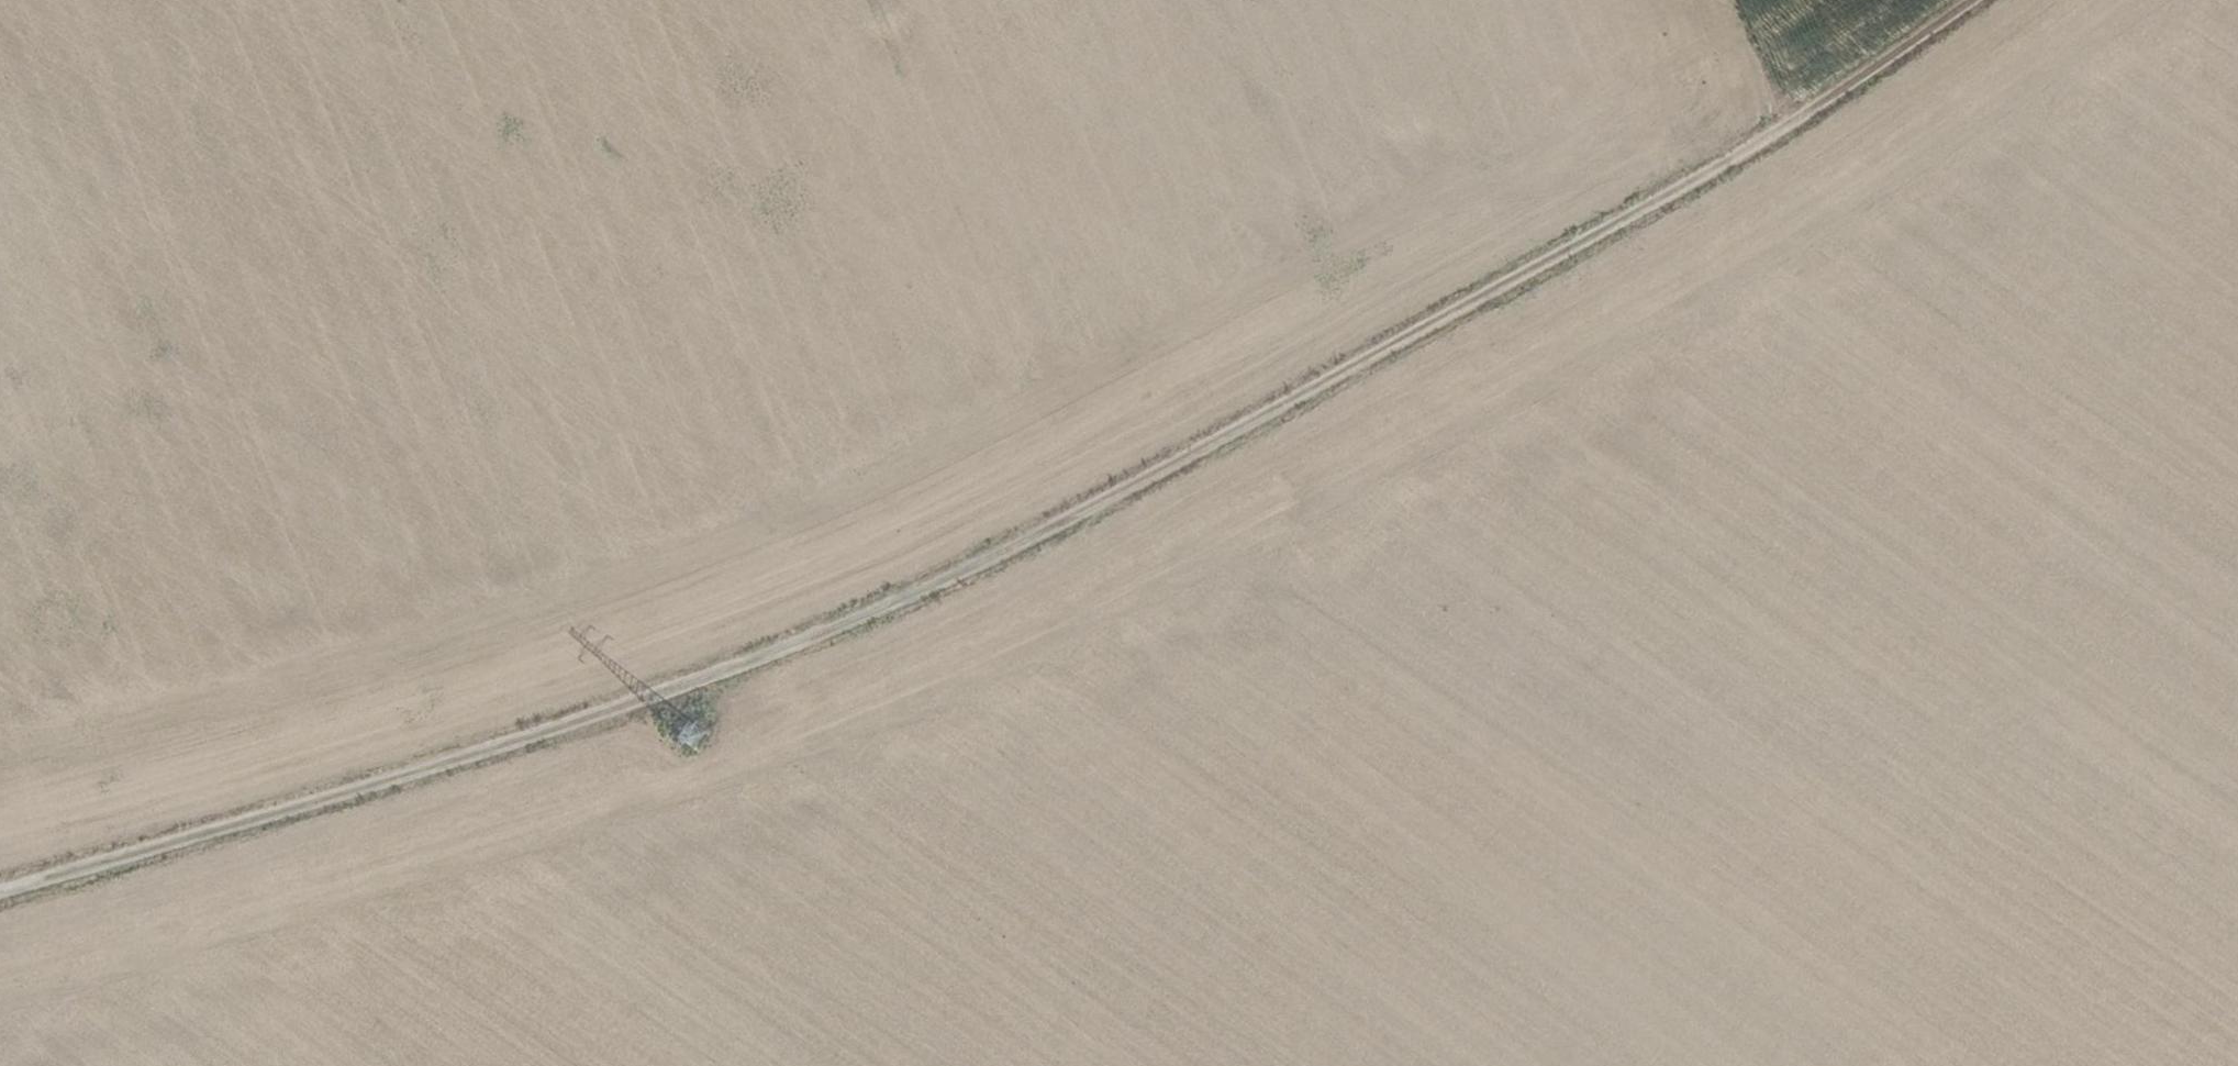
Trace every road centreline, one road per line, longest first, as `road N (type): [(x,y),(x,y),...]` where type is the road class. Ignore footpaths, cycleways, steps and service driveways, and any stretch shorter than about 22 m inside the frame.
road 1 (track): [(0,893),(625,708),(823,637),(1149,481),(1462,311),(1781,134),(1975,0)]

